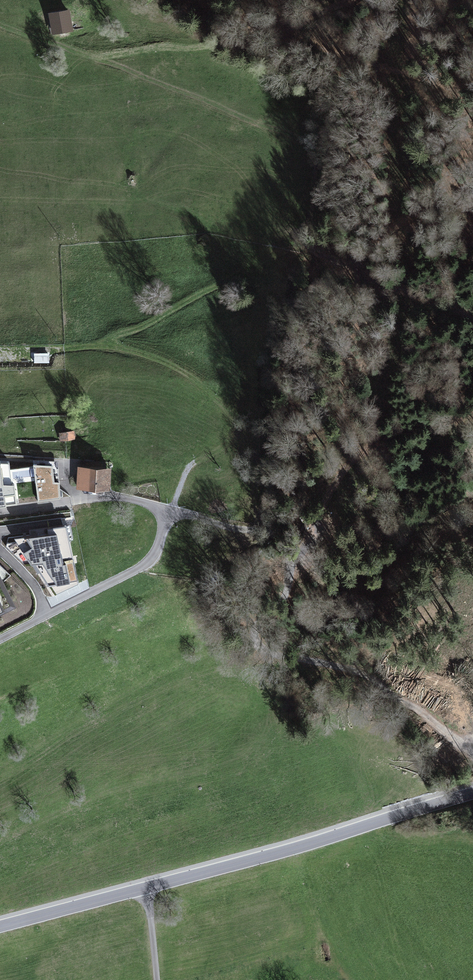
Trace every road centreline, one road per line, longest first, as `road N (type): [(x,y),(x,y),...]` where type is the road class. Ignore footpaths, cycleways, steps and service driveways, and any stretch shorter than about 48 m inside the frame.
road 1 (tertiary): [(0,926),(472,793)]
road 2 (track): [(351,0),(199,49),(98,58),(42,37)]
road 3 (track): [(472,414),(364,449),(286,562)]
road 4 (track): [(358,269),(472,321)]

